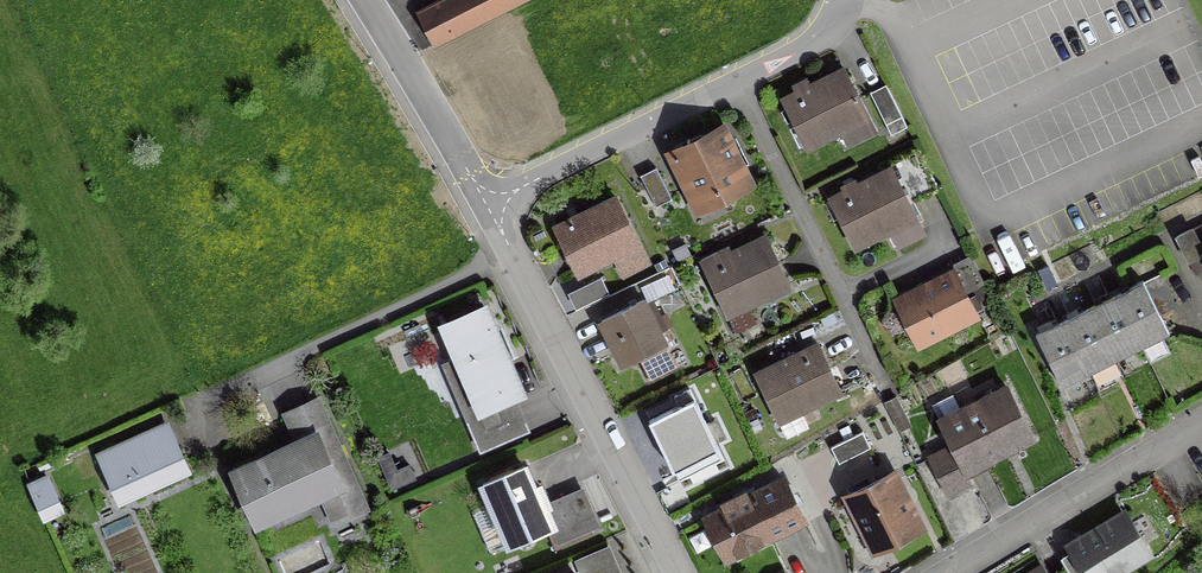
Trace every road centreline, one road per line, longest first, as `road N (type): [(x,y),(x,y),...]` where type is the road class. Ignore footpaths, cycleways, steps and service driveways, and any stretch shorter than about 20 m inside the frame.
road 1 (residential): [(475,204),(807,44),(835,0)]
road 2 (residential): [(475,204),(675,572)]
road 3 (residential): [(944,572),(1201,419)]
road 4 (residential): [(355,0),(475,204)]

